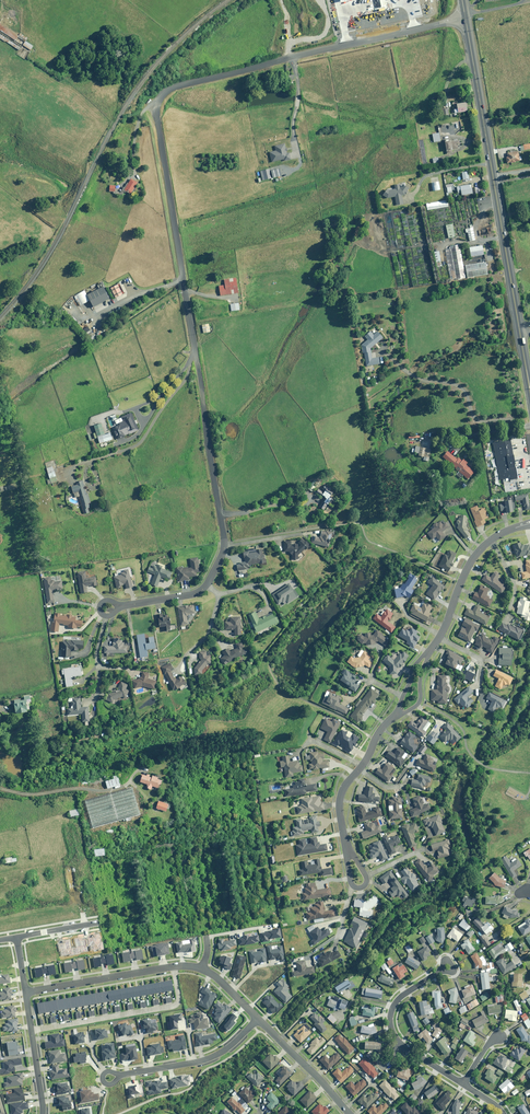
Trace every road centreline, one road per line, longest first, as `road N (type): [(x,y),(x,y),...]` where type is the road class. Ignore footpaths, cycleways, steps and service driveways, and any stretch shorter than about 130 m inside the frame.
road 1 (residential): [(465,18),(180,84),(161,96),(157,115),(225,542),(199,591),(120,607)]
road 2 (trunk): [(529,387),(465,18)]
road 3 (residential): [(173,966),(175,1007),(31,1031)]
road 4 (residential): [(427,654),(477,554),(529,523)]
road 5 (residential): [(349,852),(342,792),(394,716)]
road 6 (residential): [(257,1019),(210,1057),(120,1074)]
road 7 (residential): [(25,992),(173,966)]
road 8 (residential): [(257,1019),(350,1113)]

